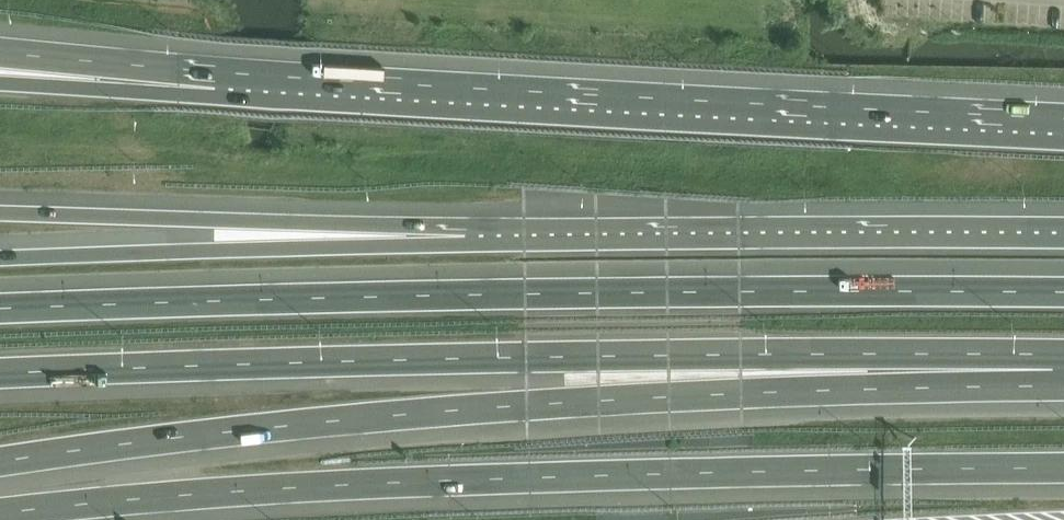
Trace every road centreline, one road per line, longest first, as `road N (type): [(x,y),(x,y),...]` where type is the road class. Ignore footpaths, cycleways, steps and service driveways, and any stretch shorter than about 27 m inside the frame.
road 1 (motorway): [(0,462),(383,417),(1063,380)]
road 2 (motorway): [(0,516),(119,501),(545,478),(1063,473)]
road 3 (motorway): [(1063,280),(0,309)]
road 4 (motorway): [(0,372),(298,362),(1063,366)]
road 5 (motorway): [(1063,123),(222,86)]
road 6 (motorway): [(1063,237),(468,241)]
road 7 (motorway): [(468,241),(0,214)]
road 8 (motorway): [(468,241),(0,263)]
road 9 (motorway): [(222,86),(0,49)]
road 10 (motorway): [(222,86),(0,86)]

